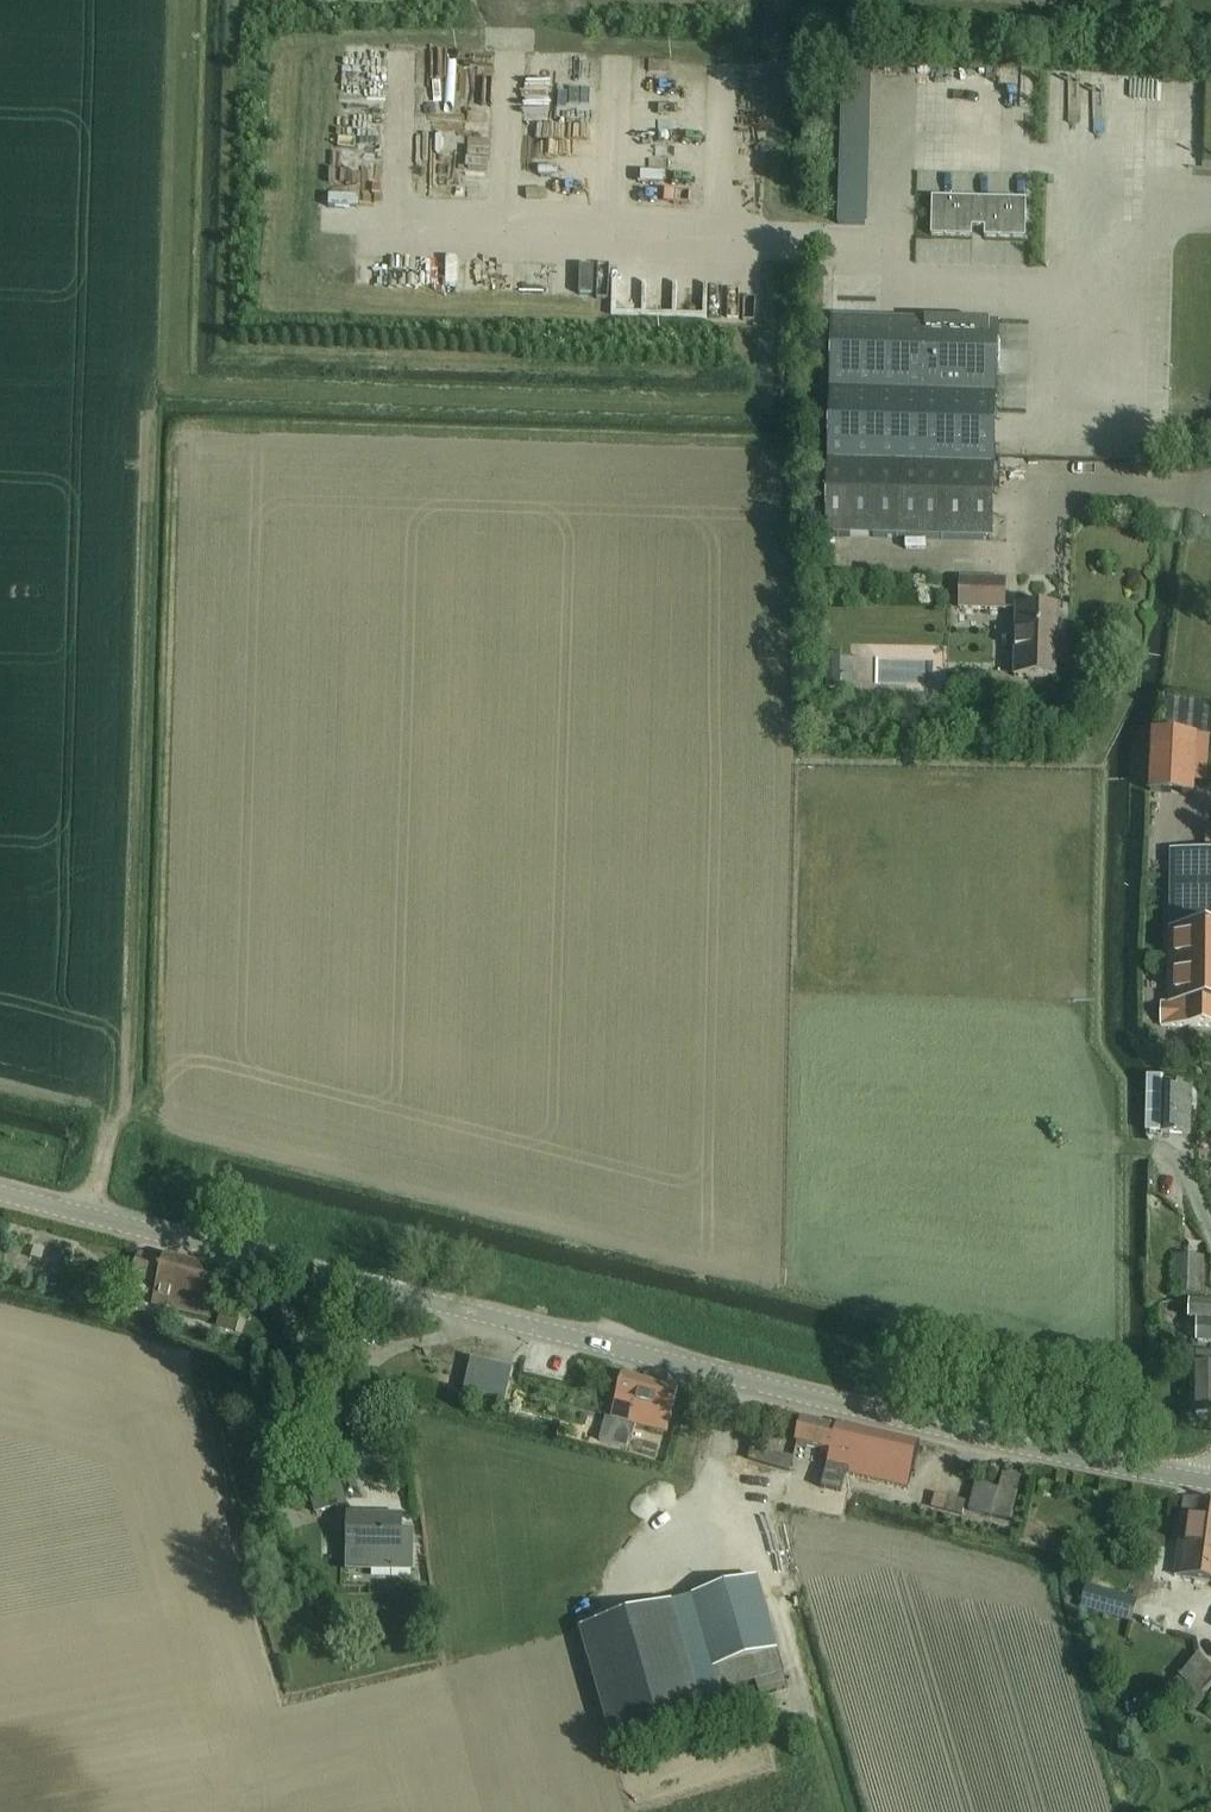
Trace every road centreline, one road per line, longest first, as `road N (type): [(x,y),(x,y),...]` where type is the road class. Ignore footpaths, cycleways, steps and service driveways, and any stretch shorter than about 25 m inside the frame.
road 1 (track): [(155,1108),(176,426),(795,443)]
road 2 (secondary): [(1210,1481),(918,1421),(0,1192)]
road 3 (track): [(149,415),(129,1102)]
road 4 (track): [(0,1146),(490,1274),(593,1317),(642,1353)]
road 5 (track): [(179,1192),(197,1117),(129,1102),(90,1214)]
road 6 (track): [(773,240),(779,0)]
road 7 (track): [(0,1090),(122,1121)]

